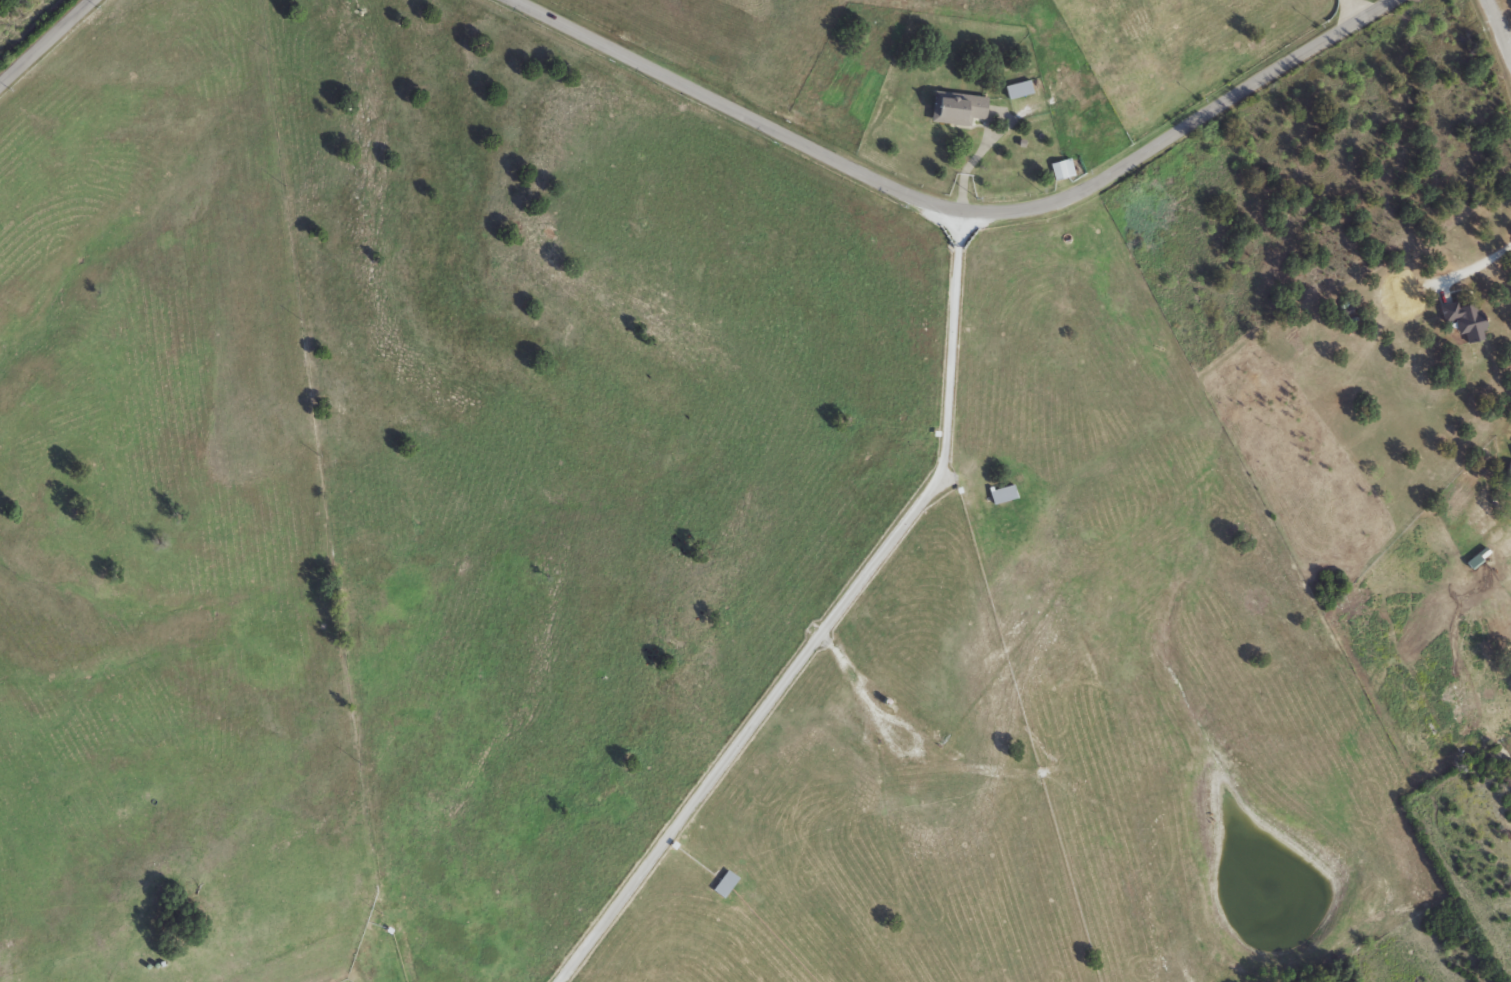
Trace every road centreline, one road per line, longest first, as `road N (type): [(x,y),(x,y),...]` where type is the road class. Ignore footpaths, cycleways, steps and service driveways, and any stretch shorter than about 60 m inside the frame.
road 1 (tertiary): [(1393,0),(1126,166),(1016,210),(942,204),(899,190),(513,0)]
road 2 (residential): [(890,721),(879,719),(905,760),(927,758),(925,736),(890,721)]
road 3 (tertiary): [(88,0),(0,85)]

